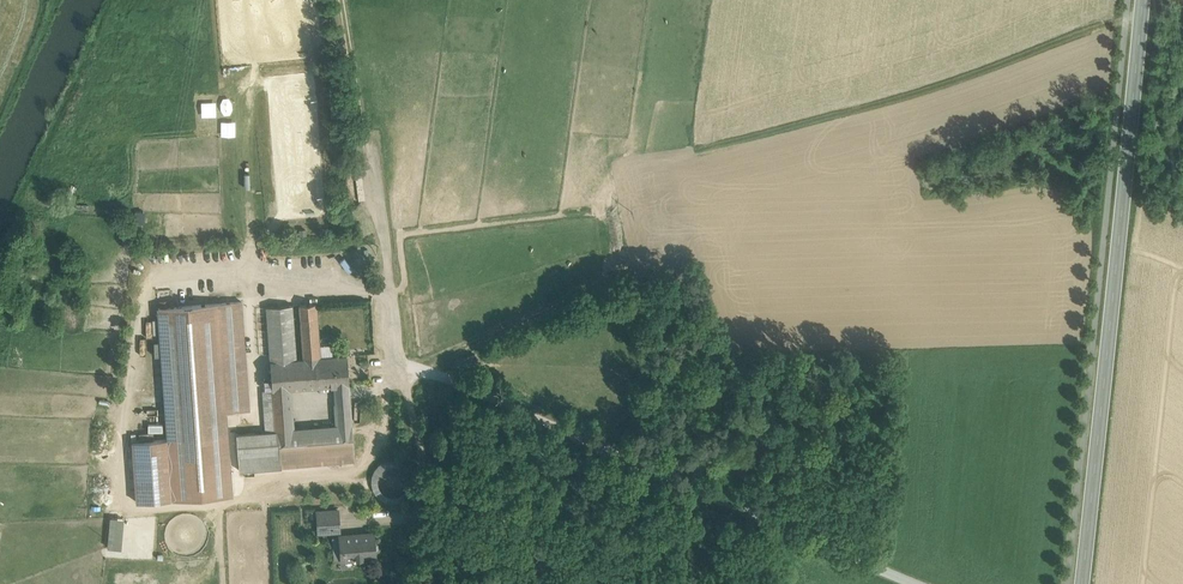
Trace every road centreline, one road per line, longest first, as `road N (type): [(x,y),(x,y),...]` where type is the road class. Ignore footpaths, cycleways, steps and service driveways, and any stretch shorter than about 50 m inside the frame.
road 1 (track): [(341,0),(352,100),(381,215),(389,353),(421,446),(411,583)]
road 2 (secondary): [(1082,583),(1146,0)]
road 3 (unclassified): [(924,583),(389,353)]
road 4 (track): [(394,367),(358,475),(252,485)]

